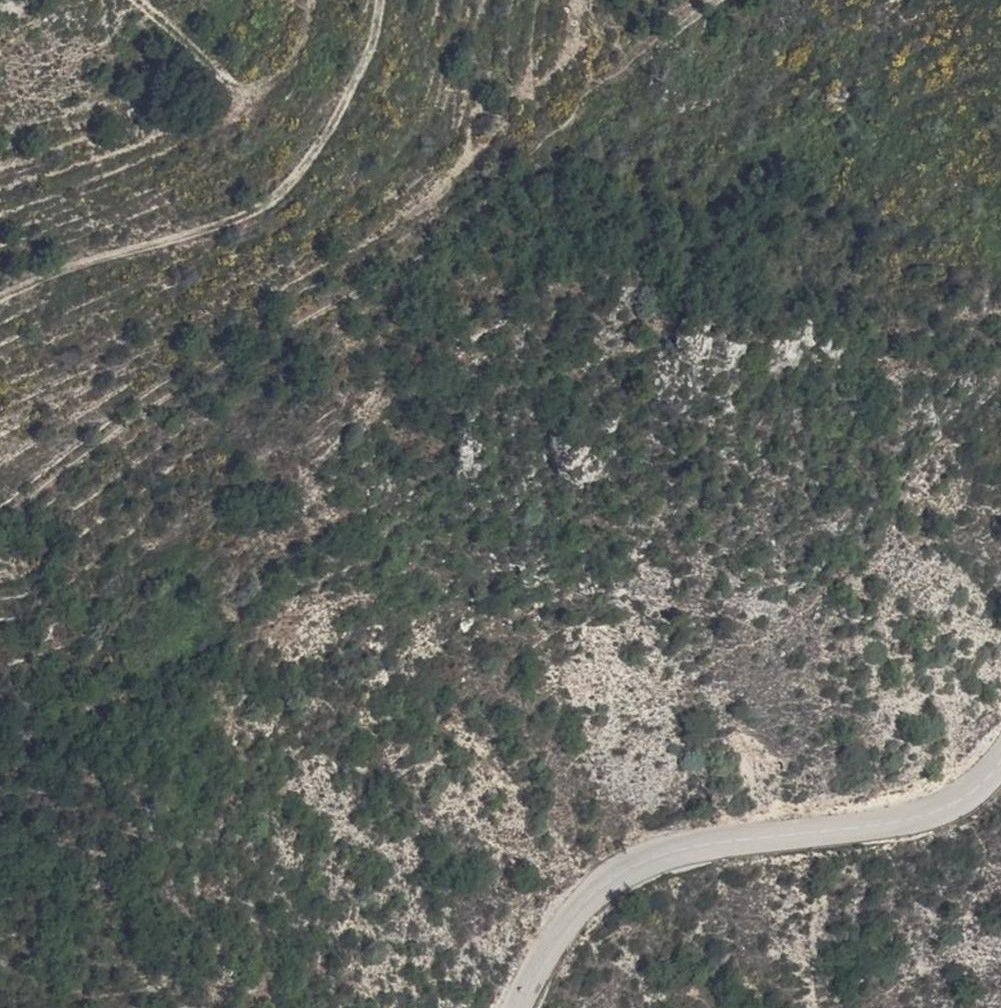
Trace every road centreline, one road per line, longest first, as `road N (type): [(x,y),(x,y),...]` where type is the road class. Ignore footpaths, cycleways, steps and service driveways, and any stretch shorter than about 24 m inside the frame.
road 1 (secondary): [(516,1007),(563,927),(609,880),(729,842),(900,821),(951,804),(1000,764)]
road 2 (track): [(382,0),(370,63),(300,175),(276,198),(252,213),(0,299)]

